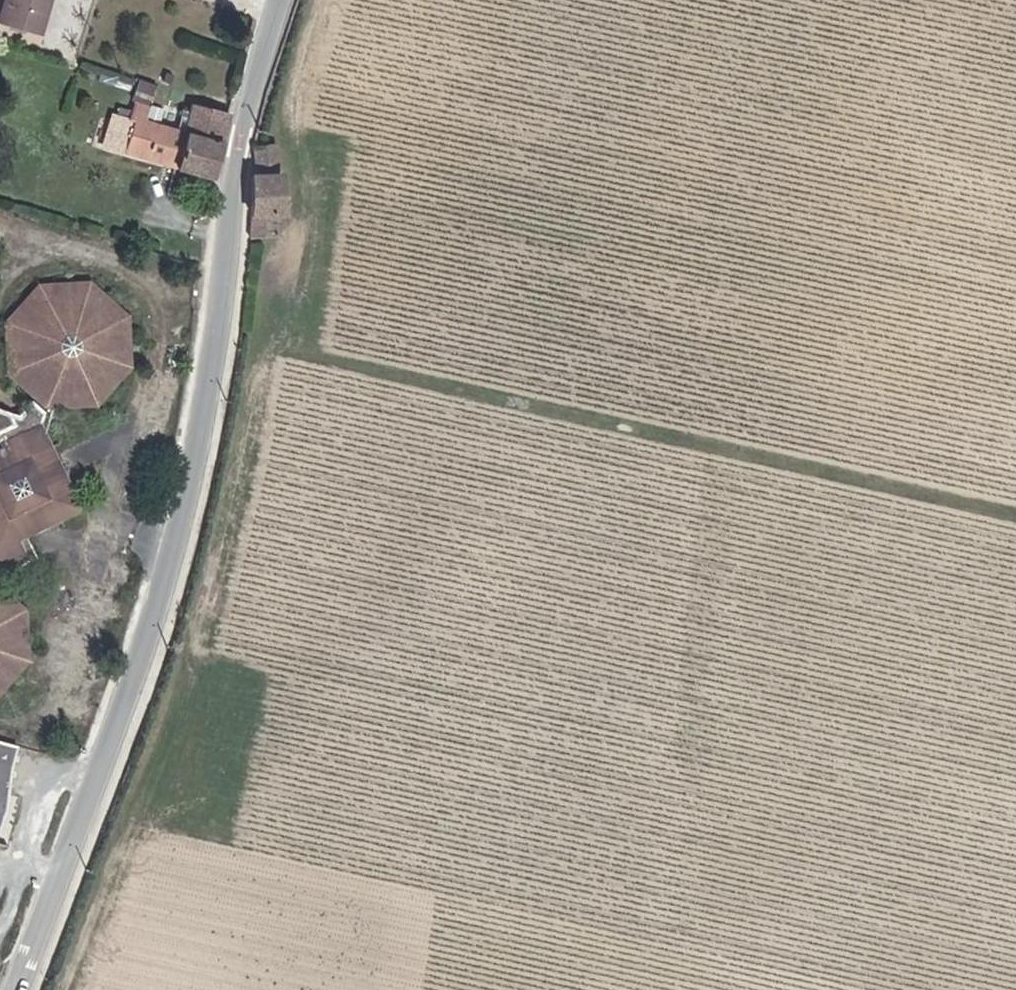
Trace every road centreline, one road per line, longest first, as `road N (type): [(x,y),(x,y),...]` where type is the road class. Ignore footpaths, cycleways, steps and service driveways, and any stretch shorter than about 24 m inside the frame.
road 1 (unclassified): [(278,0),(239,144),(212,359),(184,503),(147,631),(17,989)]

